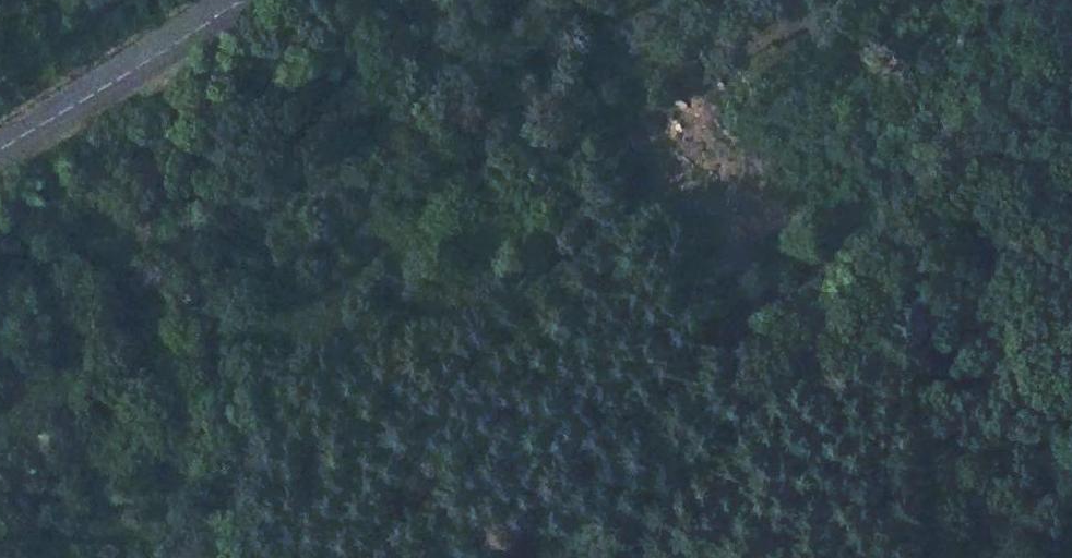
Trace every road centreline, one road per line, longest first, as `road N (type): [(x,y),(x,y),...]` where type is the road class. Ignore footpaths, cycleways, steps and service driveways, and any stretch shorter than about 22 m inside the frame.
road 1 (secondary): [(239,0),(0,150)]

